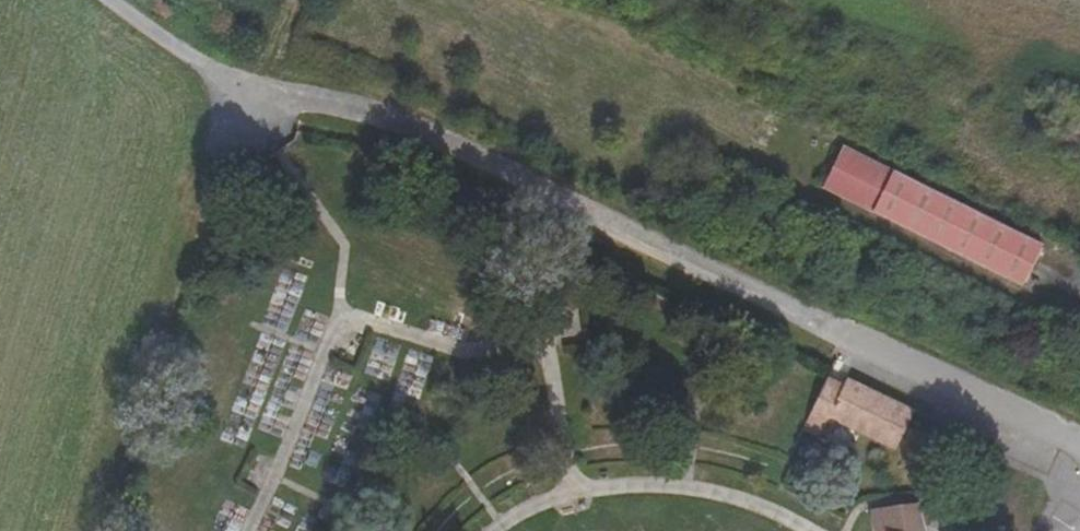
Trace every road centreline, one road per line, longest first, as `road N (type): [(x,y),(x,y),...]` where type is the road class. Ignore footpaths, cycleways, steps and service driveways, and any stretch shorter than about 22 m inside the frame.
road 1 (unclassified): [(112,0),(249,90),(328,103),(419,134),(832,330)]
road 2 (track): [(91,530),(249,90)]
road 3 (residential): [(832,330),(1079,445)]

